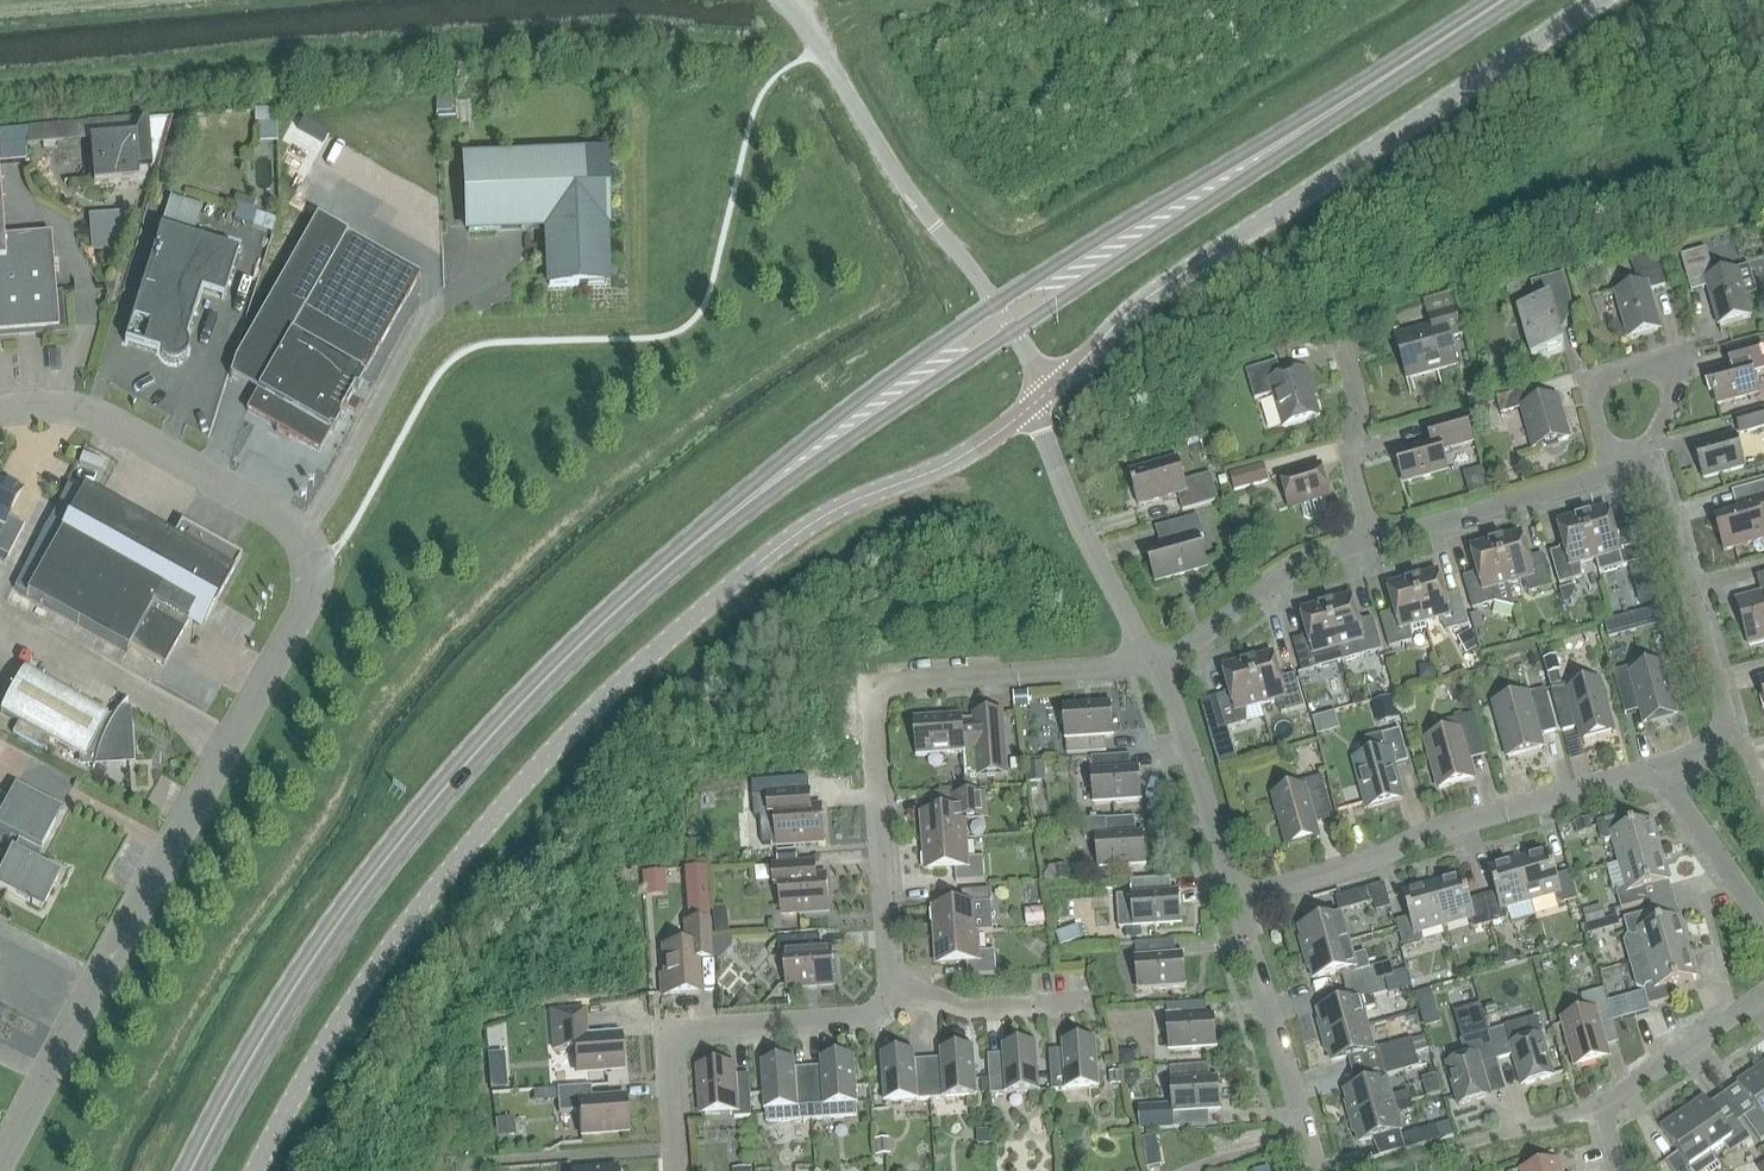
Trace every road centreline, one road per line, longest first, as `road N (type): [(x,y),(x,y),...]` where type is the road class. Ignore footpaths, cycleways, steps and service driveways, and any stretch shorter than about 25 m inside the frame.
road 1 (unclassified): [(254,1170),(327,1040),(413,915),(600,702),(813,522),(945,465),(1037,401)]
road 2 (unclassified): [(0,409),(60,407),(114,423),(278,517),(302,539),(313,566),(295,624),(0,1166)]
road 3 (primary): [(189,1170),(270,1024),(346,908),(448,782),(598,626),(720,522)]
road 4 (unclassified): [(1037,401),(1156,289),(1600,0)]
road 5 (residential): [(889,990),(870,683),(1151,661)]
road 6 (residential): [(1373,541),(1651,461),(1728,728)]
road 7 (residential): [(1235,900),(1460,822),(1656,766)]
road 8 (primary): [(1342,104),(1315,109),(994,303)]
road 9 (primary): [(1013,331),(1325,125),(1342,104)]
road 10 (residential): [(674,1170),(663,1030),(860,1016),(878,1008),(889,990)]
road 11 (unclassified): [(994,303),(913,198),(784,0)]
road 12 (primary): [(994,303),(747,487),(720,522)]
road 13 (primary): [(720,522),(754,506),(1013,331)]
road 14 (unclassified): [(1151,661),(1072,513),(1037,401)]
road 15 (residential): [(1151,661),(1179,651),(1289,570),(1373,541)]
road 16 (unclassified): [(1235,900),(1151,661)]
road 17 (unclassified): [(1307,1137),(1235,900)]
road 18 (residential): [(1373,541),(1348,456),(1361,414),(1341,347)]
road 19 (residential): [(889,990),(971,1009),(1086,1001)]
road 20 (residential): [(1602,1106),(1763,992)]
road 21 (primary): [(1342,104),(1503,0)]
road 22 (residential): [(1763,923),(1656,766)]
road 23 (residential): [(1463,1145),(1602,1106)]
road 24 (residential): [(1189,1170),(1307,1137)]

